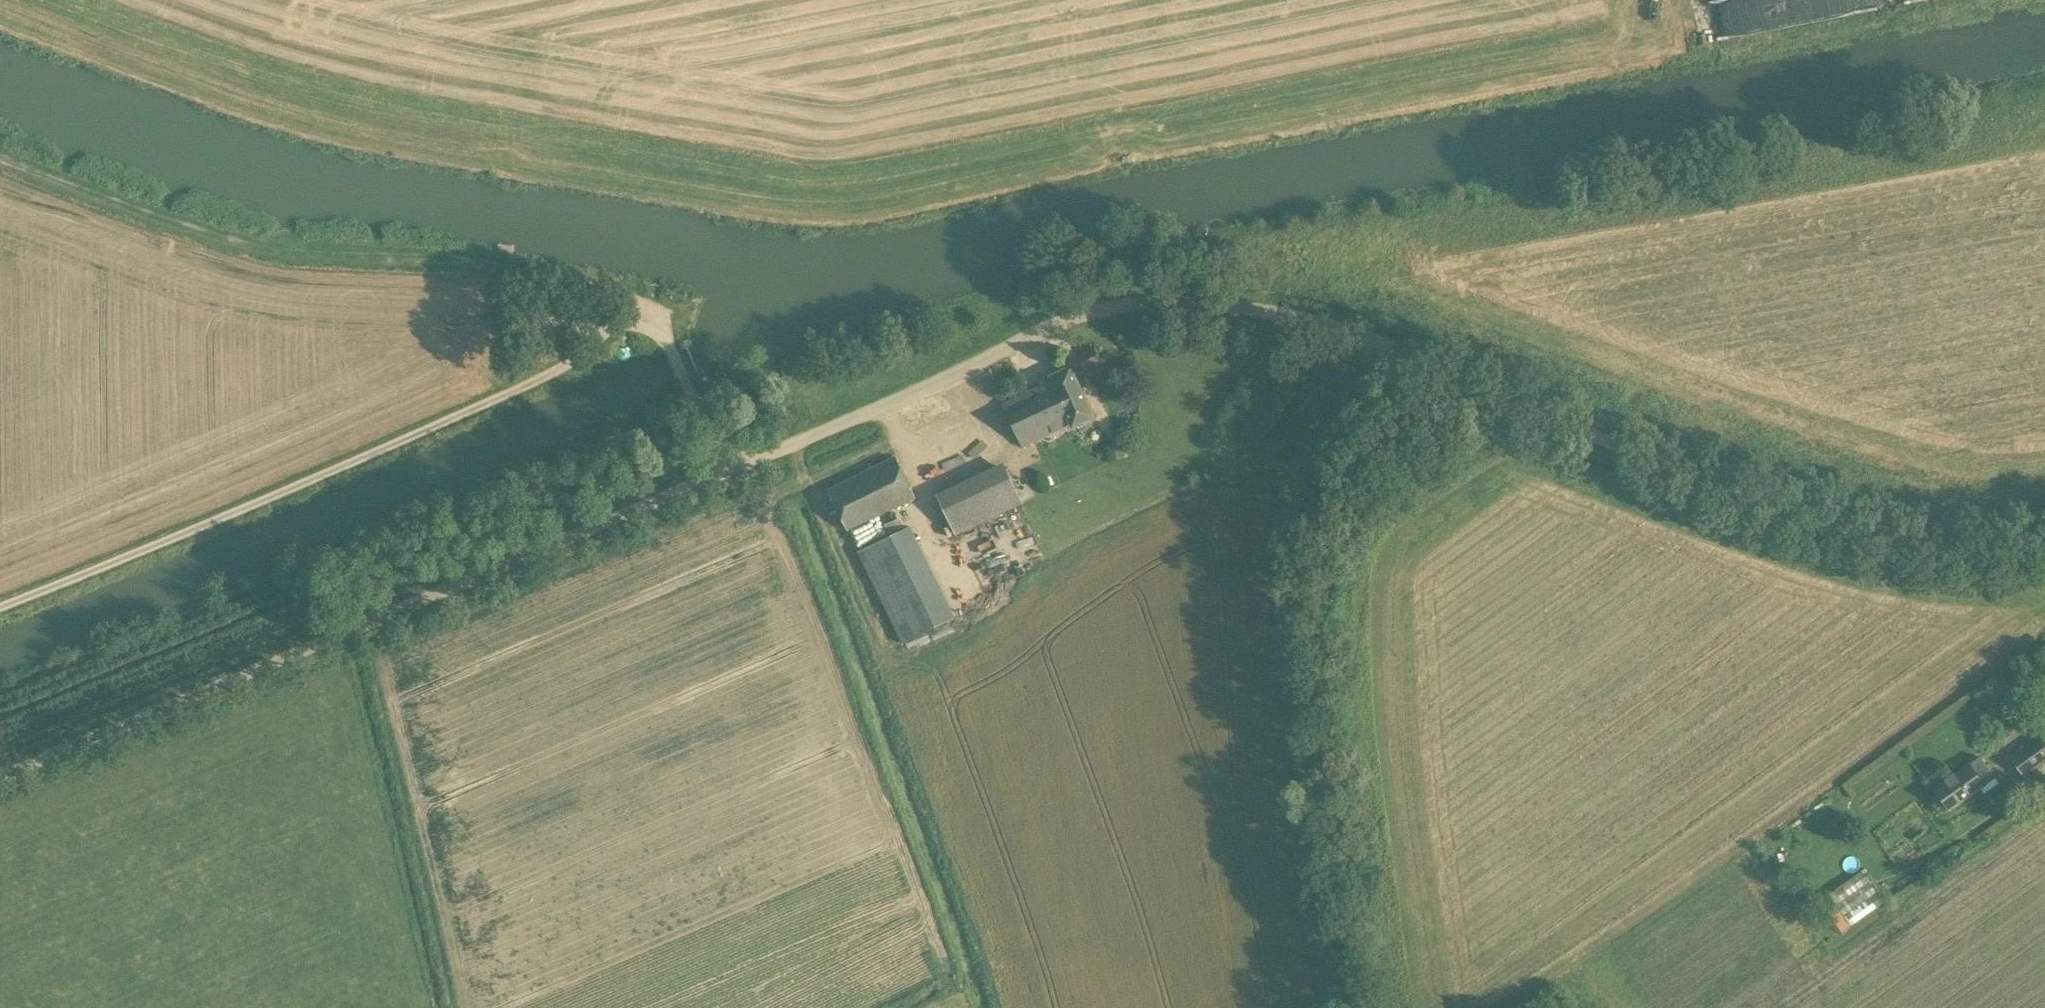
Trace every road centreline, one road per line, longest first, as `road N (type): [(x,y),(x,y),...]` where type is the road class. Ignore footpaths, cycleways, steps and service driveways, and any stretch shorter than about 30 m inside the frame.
road 1 (unclassified): [(724,474),(1066,320),(1185,303),(1319,323),(1377,342),(1831,531),(1900,549),(1974,553),(2044,544)]
road 2 (unclassified): [(0,775),(724,474)]
road 3 (track): [(0,607),(320,480),(655,328)]
road 4 (unclassified): [(724,474),(670,347)]

